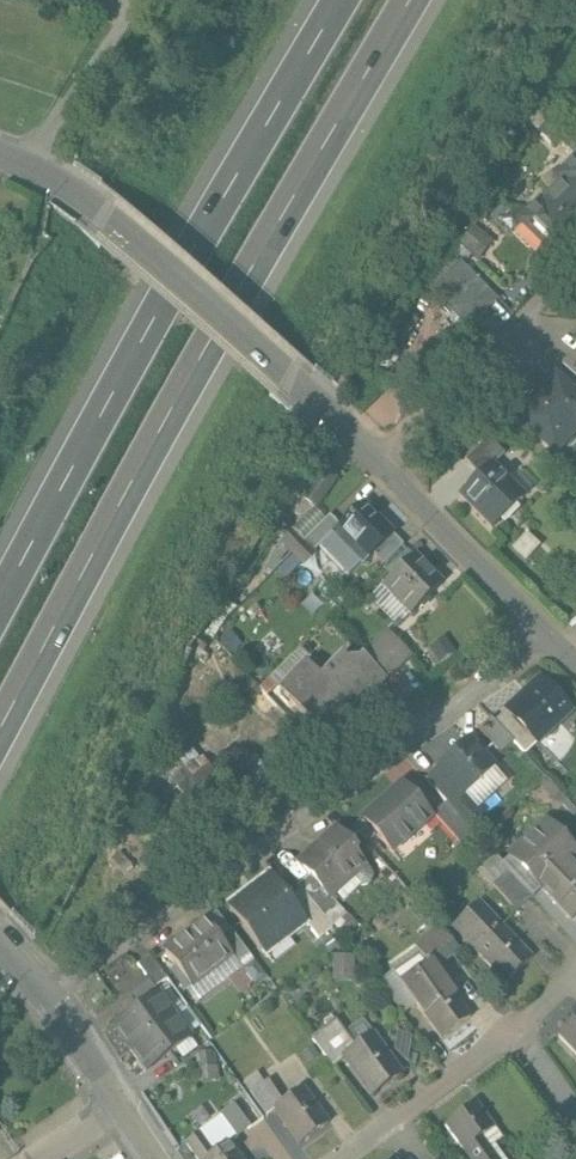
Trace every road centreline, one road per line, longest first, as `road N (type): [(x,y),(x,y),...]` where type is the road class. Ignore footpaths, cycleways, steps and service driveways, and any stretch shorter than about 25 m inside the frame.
road 1 (motorway): [(0,732),(127,486),(410,0)]
road 2 (motorway): [(333,0),(0,593)]
road 3 (residential): [(542,632),(50,1003)]
road 4 (residential): [(32,172),(86,207),(378,467)]
road 5 (residential): [(575,271),(378,467)]
road 6 (residential): [(378,467),(542,632)]
road 7 (residential): [(340,1158),(512,1031)]
road 8 (residential): [(144,0),(32,172)]
road 9 (tertiary): [(50,1003),(162,1158)]

